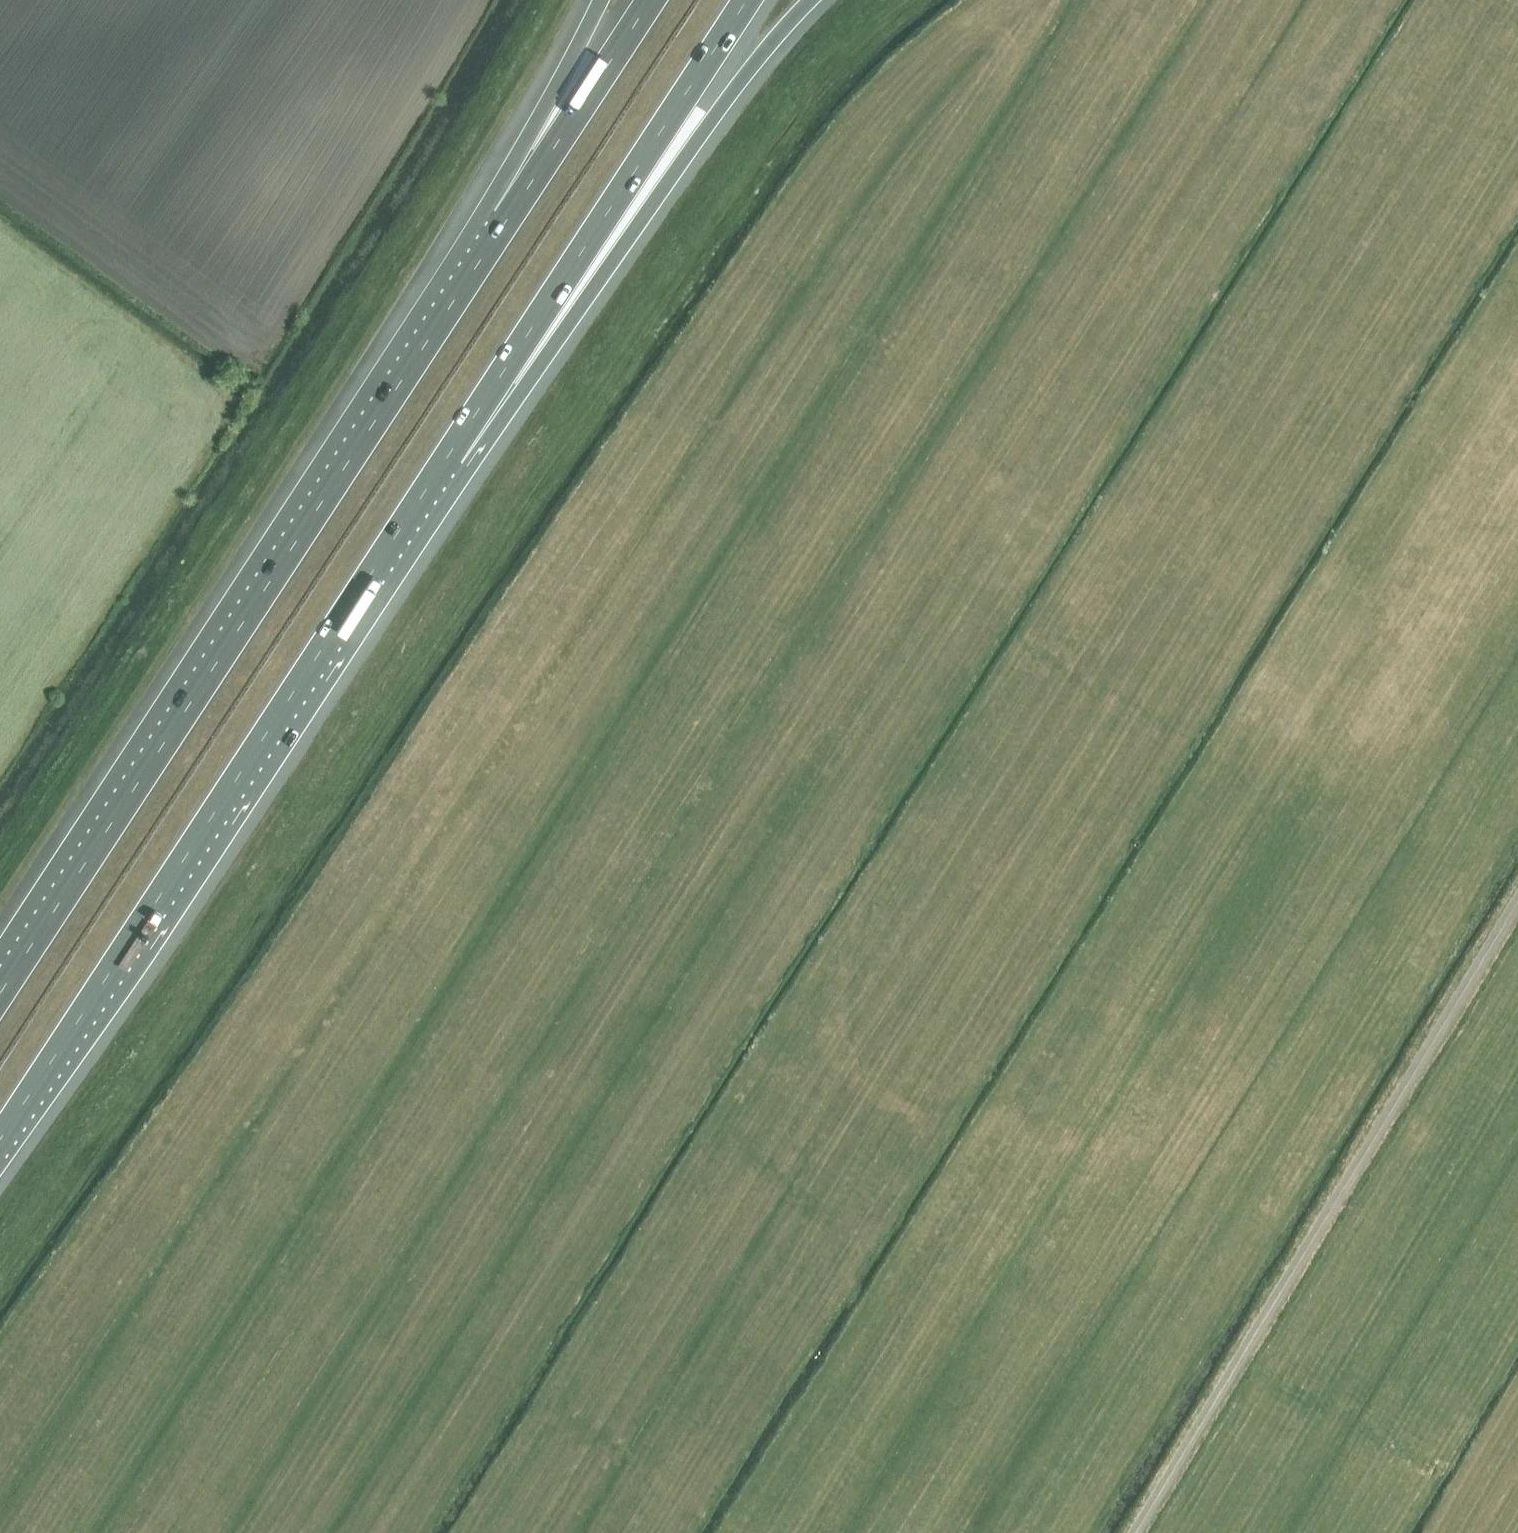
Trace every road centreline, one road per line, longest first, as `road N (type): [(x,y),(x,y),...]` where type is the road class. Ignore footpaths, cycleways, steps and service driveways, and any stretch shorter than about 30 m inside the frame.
road 1 (motorway): [(483,256),(0,993)]
road 2 (motorway): [(0,1141),(448,460)]
road 3 (track): [(1135,1532),(1517,902)]
road 4 (motorway): [(448,460),(512,409),(736,94),(823,0)]
road 5 (motorway): [(448,460),(748,0)]
road 6 (motorway): [(647,0),(483,256)]
road 7 (motorway): [(597,0),(483,256)]

